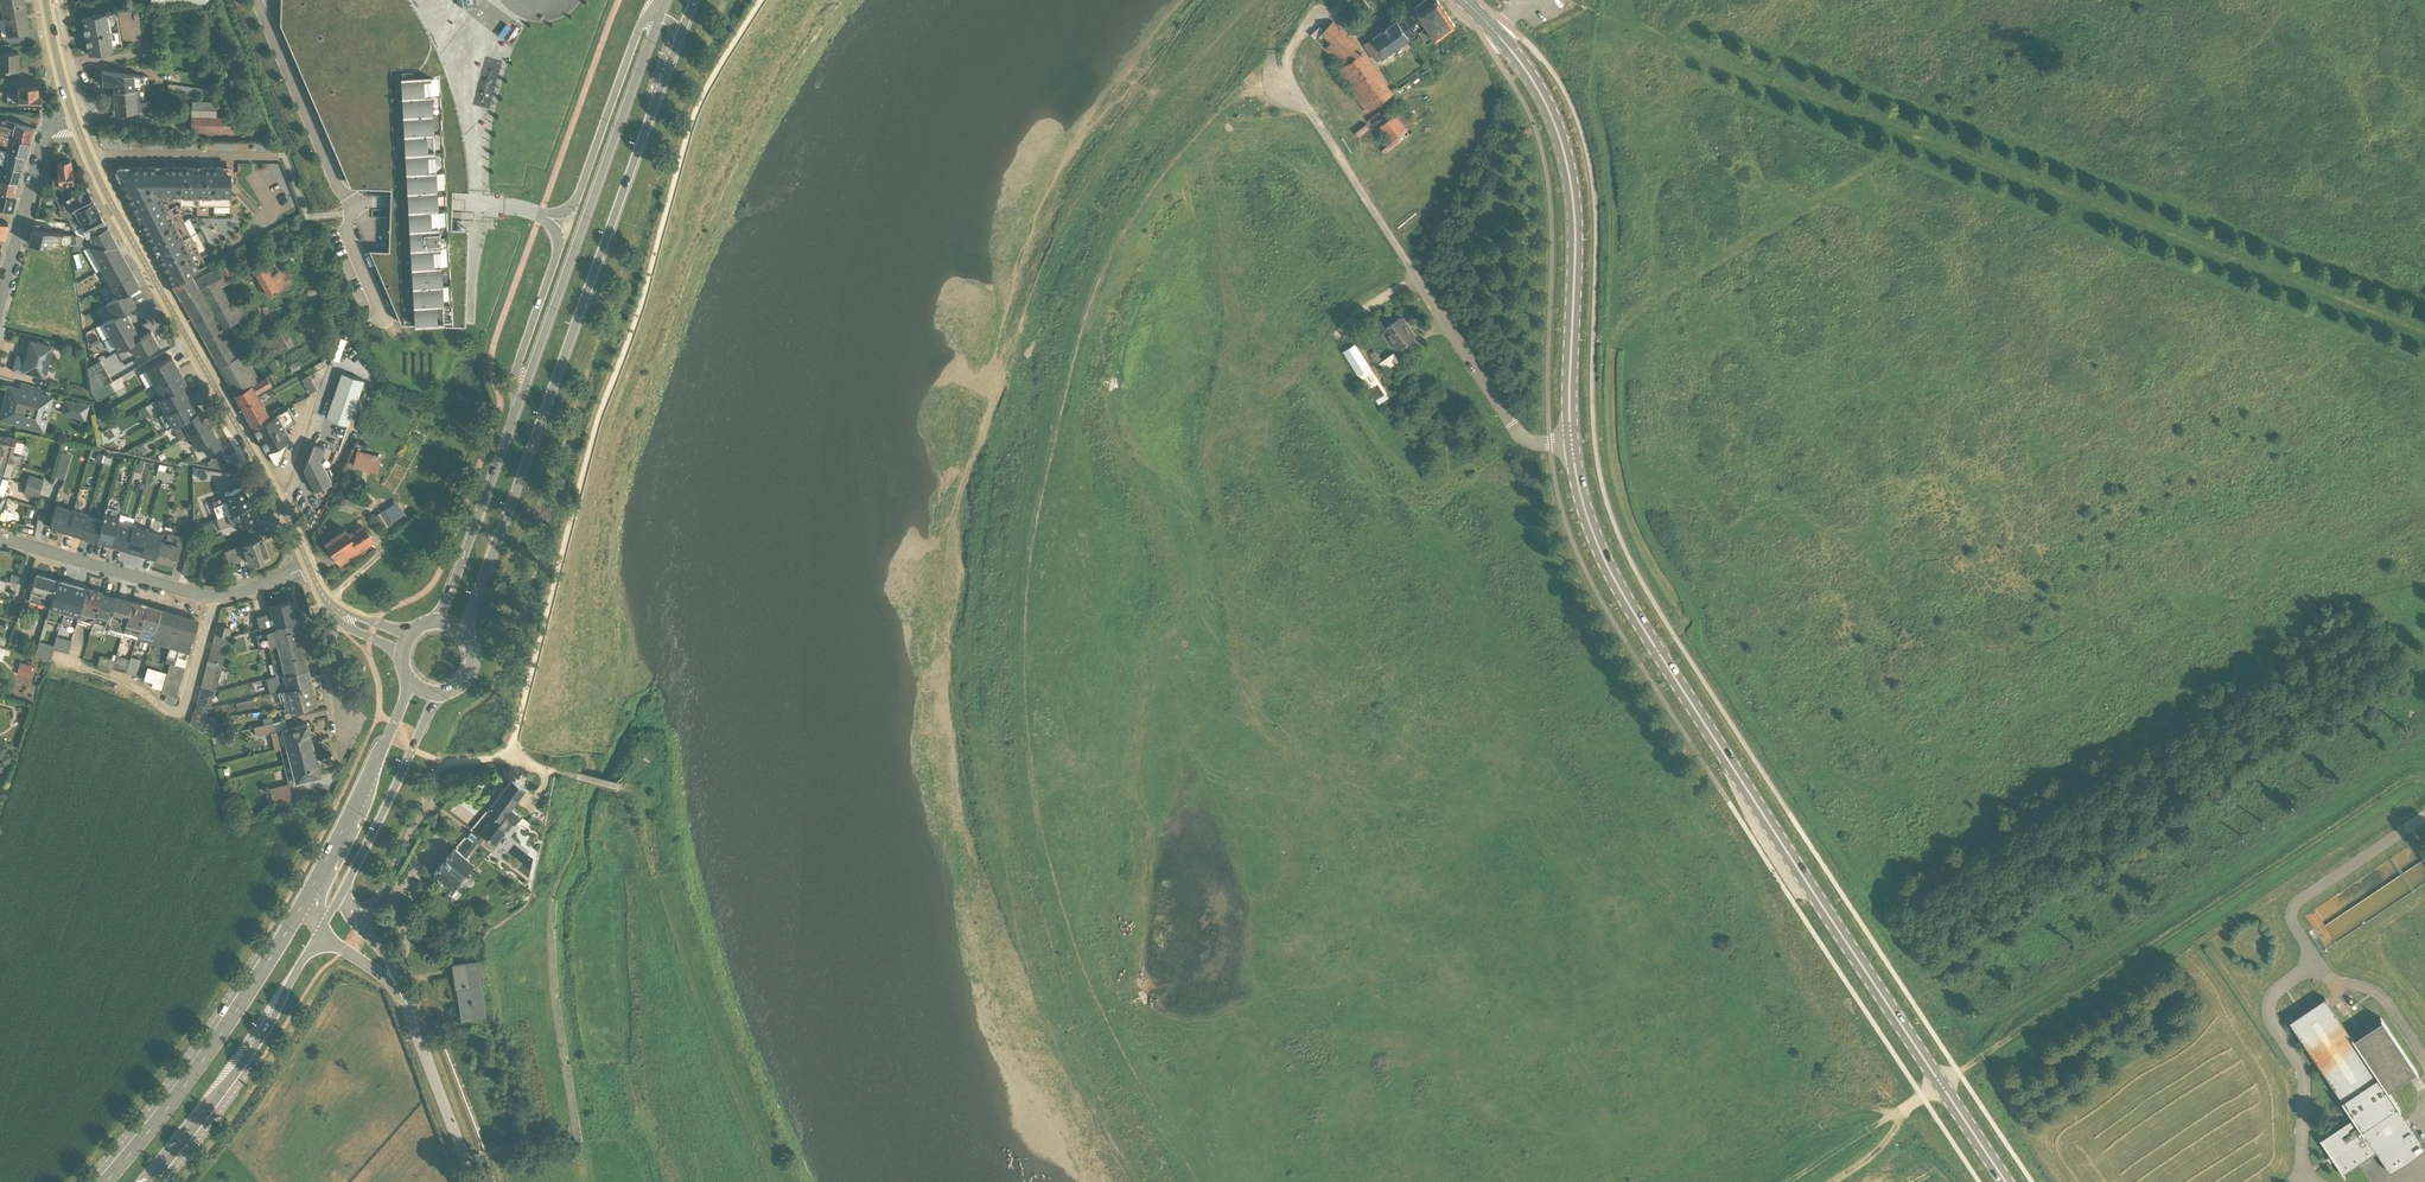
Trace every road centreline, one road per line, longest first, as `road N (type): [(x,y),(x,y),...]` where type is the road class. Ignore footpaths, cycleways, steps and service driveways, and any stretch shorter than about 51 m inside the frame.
road 1 (track): [(1621,23),(2424,335)]
road 2 (track): [(757,0),(691,112),(638,305),(596,415),(509,750)]
road 3 (primary): [(465,632),(678,36)]
road 4 (primary): [(1837,928),(1613,578),(1586,513),(1571,442)]
road 5 (tertiary): [(308,563),(107,194),(72,114)]
road 6 (unclassified): [(1571,442),(1533,443),(1515,430),(1290,81)]
road 7 (primary): [(1571,442),(1574,223),(1562,145),(1531,79),(1464,0)]
road 8 (primary): [(659,15),(516,402)]
road 9 (primary): [(300,902),(221,1028),(101,1181)]
road 10 (residential): [(0,536),(215,592),(308,563)]
road 11 (primary): [(141,1181),(268,1022),(319,926)]
road 12 (primary): [(1837,928),(2005,1181)]
road 13 (primary): [(411,680),(300,902)]
road 14 (primary): [(516,402),(433,619)]
road 15 (residential): [(257,0),(335,179),(357,203)]
road 16 (primary): [(340,891),(436,691)]
road 17 (track): [(509,750),(637,793),(653,867)]
road 18 (unclassified): [(475,1181),(399,987)]
road 19 (residential): [(72,114),(52,122),(40,143),(0,299)]
road 20 (unclassified): [(645,16),(574,198)]
road 21 (unclassified): [(361,921),(442,759)]
road 22 (unclassified): [(556,249),(515,365),(516,402)]
road 23 (track): [(1939,1084),(1835,1181)]
road 24 (residential): [(336,609),(328,636),(342,748)]
road 25 (track): [(58,653),(183,711)]
road 26 (track): [(1898,1115),(1788,1181)]

